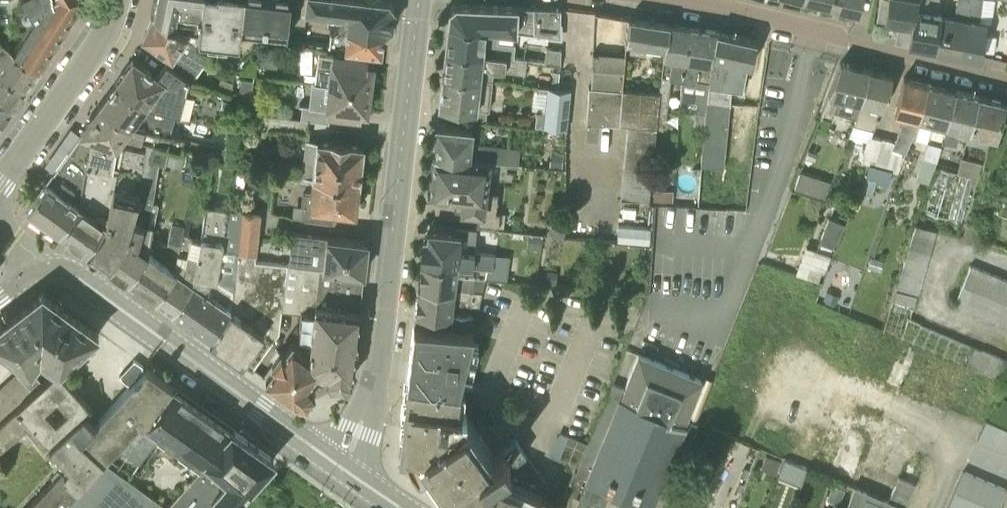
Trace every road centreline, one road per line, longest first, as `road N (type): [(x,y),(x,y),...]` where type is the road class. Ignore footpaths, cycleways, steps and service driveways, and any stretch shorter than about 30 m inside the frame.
road 1 (secondary): [(341,466),(371,395),(381,337),(419,0)]
road 2 (secondary): [(341,466),(78,275),(43,269)]
road 3 (residential): [(1006,79),(676,0)]
road 4 (residential): [(0,187),(102,37),(116,0)]

